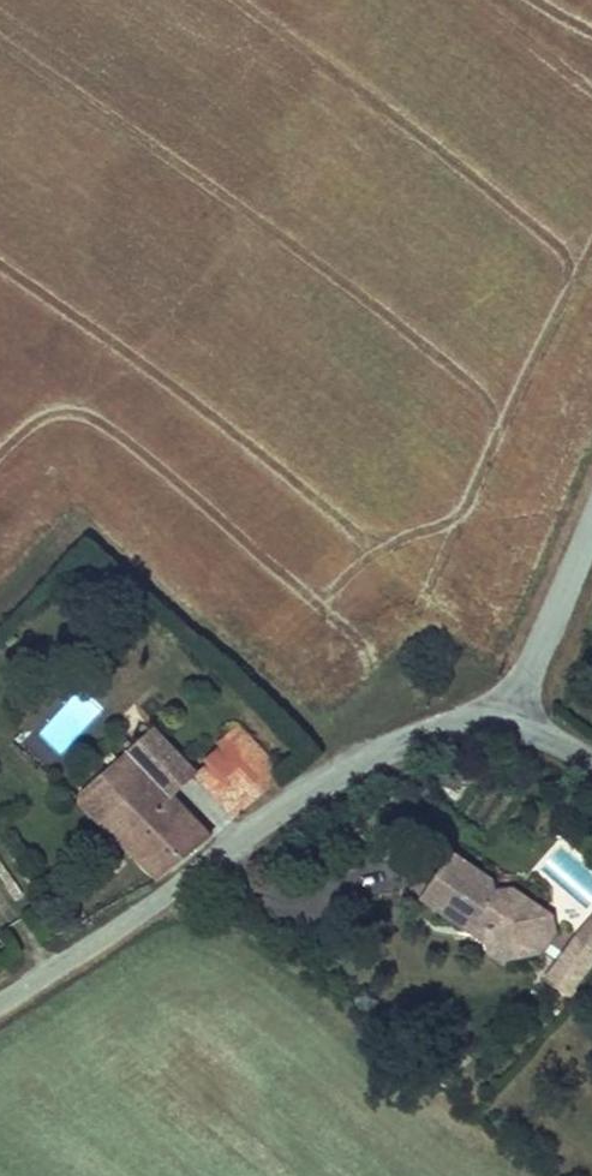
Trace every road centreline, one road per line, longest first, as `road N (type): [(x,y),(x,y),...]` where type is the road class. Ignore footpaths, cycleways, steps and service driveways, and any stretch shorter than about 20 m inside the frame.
road 1 (unclassified): [(517,691),(341,764),(0,996)]
road 2 (unclassified): [(517,691),(591,549)]

